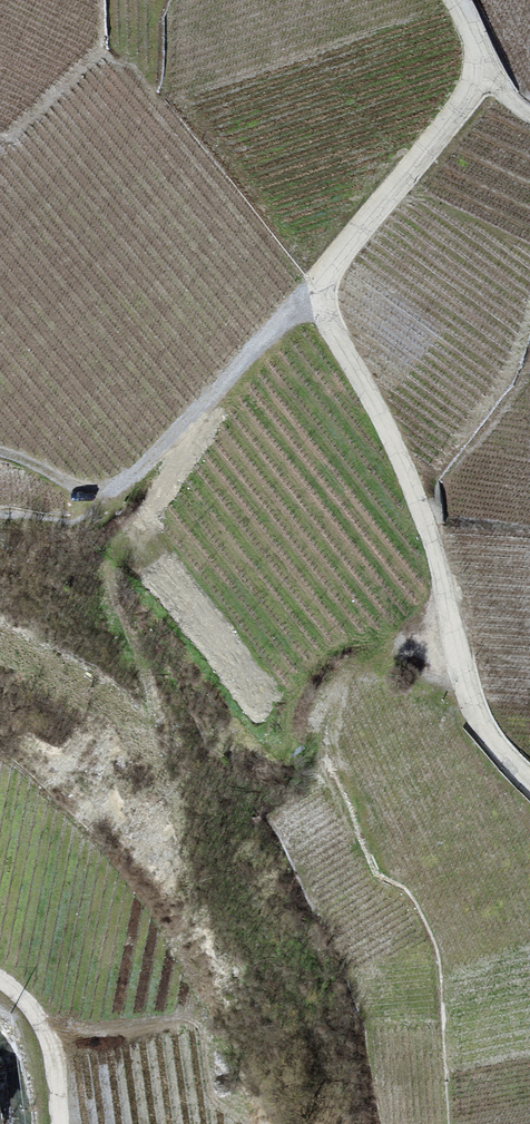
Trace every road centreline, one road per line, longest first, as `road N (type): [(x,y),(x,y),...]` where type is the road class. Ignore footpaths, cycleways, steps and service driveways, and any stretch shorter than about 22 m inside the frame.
road 1 (track): [(451,0),(466,18),(478,78),(318,295),(406,479),(469,707),(502,763),(529,792)]
road 2 (track): [(318,295),(143,476),(117,493),(79,492),(0,461)]
road 3 (unclassified): [(59,1123),(44,1023),(0,993)]

